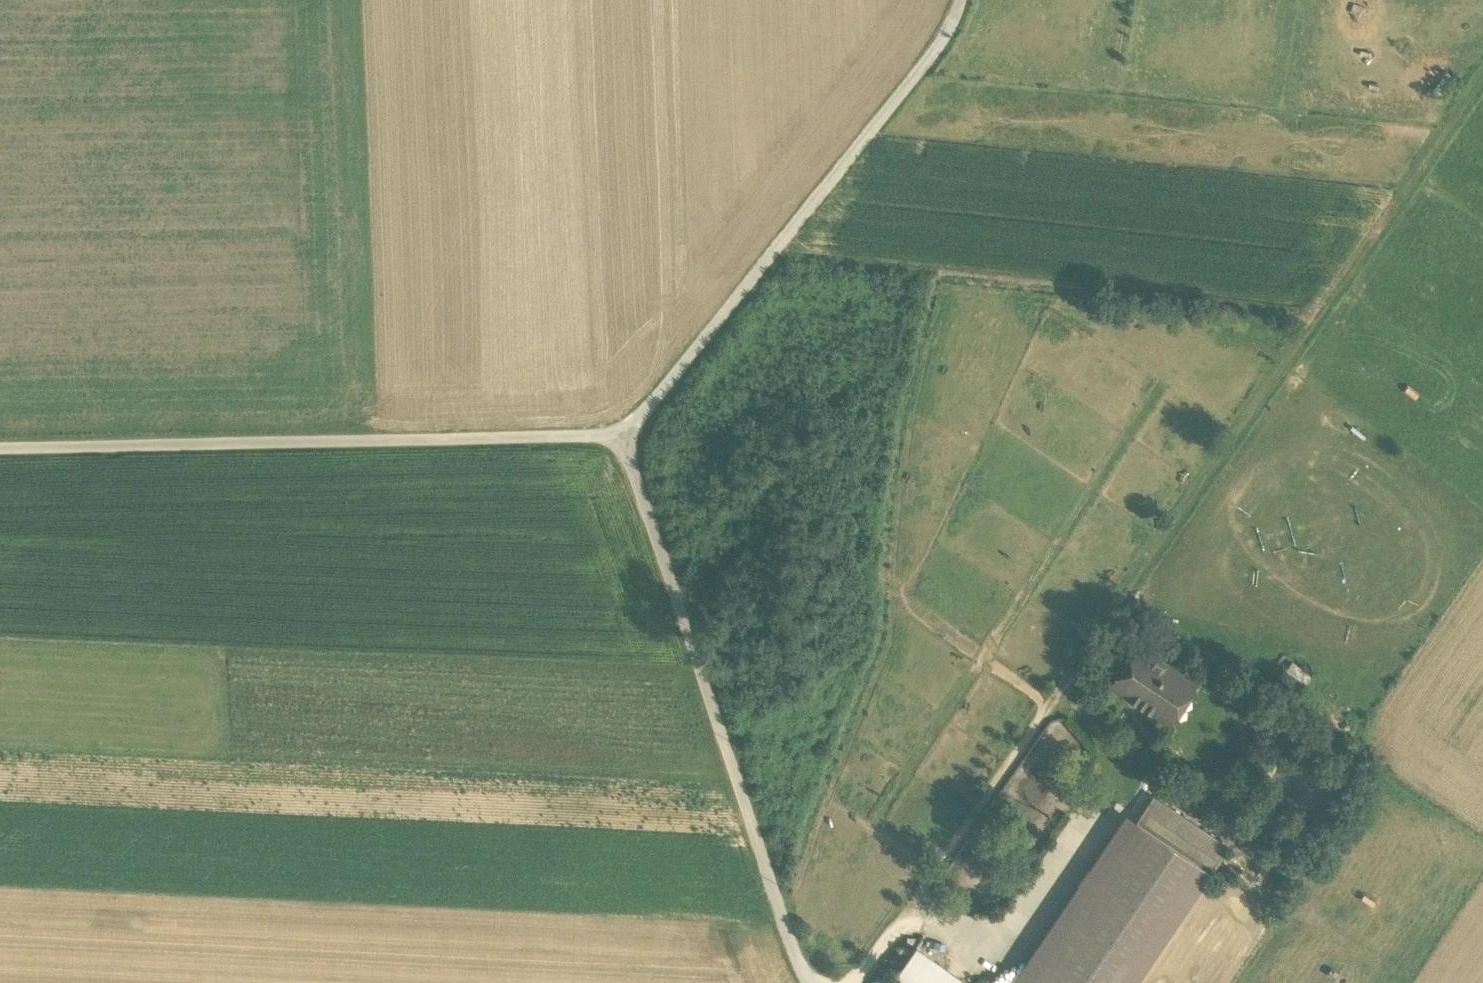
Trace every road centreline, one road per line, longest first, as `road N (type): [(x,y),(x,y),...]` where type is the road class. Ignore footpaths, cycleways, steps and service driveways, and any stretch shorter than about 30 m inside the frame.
road 1 (track): [(807,982),(630,464),(631,442),(598,434),(0,448)]
road 2 (unclassified): [(1482,80),(1129,604)]
road 3 (track): [(963,0),(950,34),(631,442)]
road 4 (track): [(1308,335),(1282,320),(973,290)]

